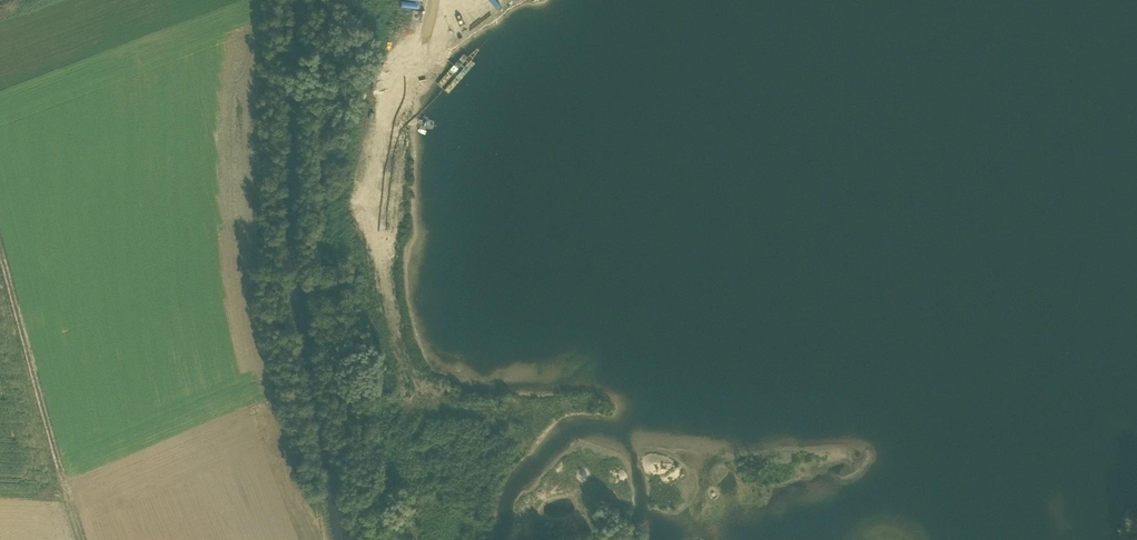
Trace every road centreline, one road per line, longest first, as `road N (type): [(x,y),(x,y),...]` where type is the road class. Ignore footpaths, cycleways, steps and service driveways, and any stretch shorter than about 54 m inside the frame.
road 1 (track): [(0,251),(80,539)]

